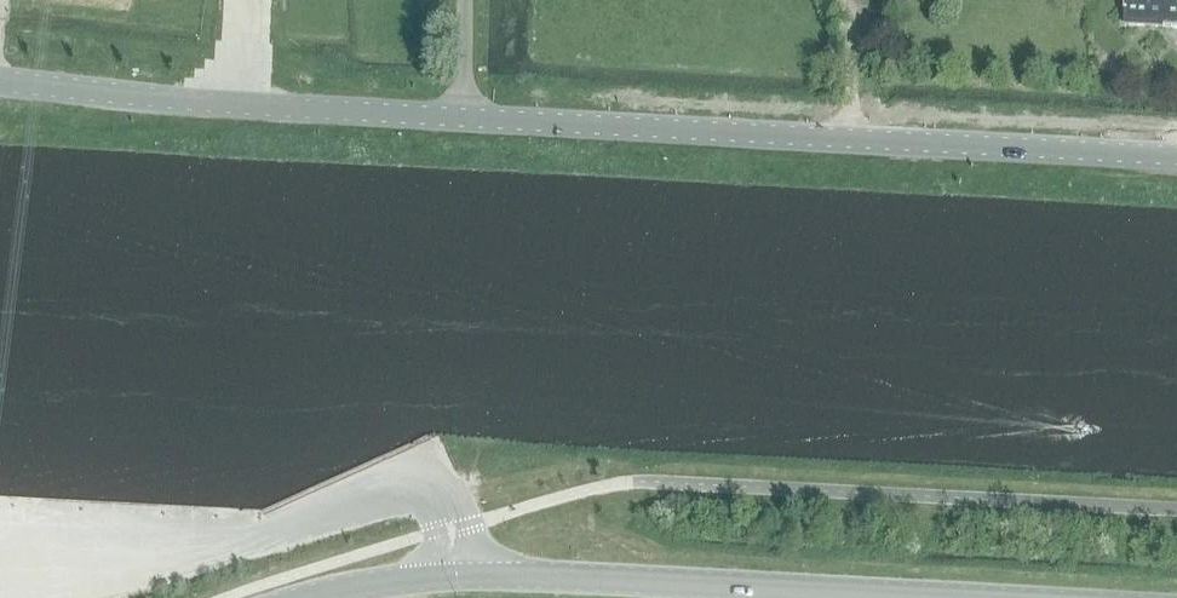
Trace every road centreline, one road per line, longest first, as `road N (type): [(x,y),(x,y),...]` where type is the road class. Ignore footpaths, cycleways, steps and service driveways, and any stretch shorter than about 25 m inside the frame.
road 1 (tertiary): [(0,83),(166,100),(1176,154)]
road 2 (secondary): [(324,597),(462,575),(917,597)]

